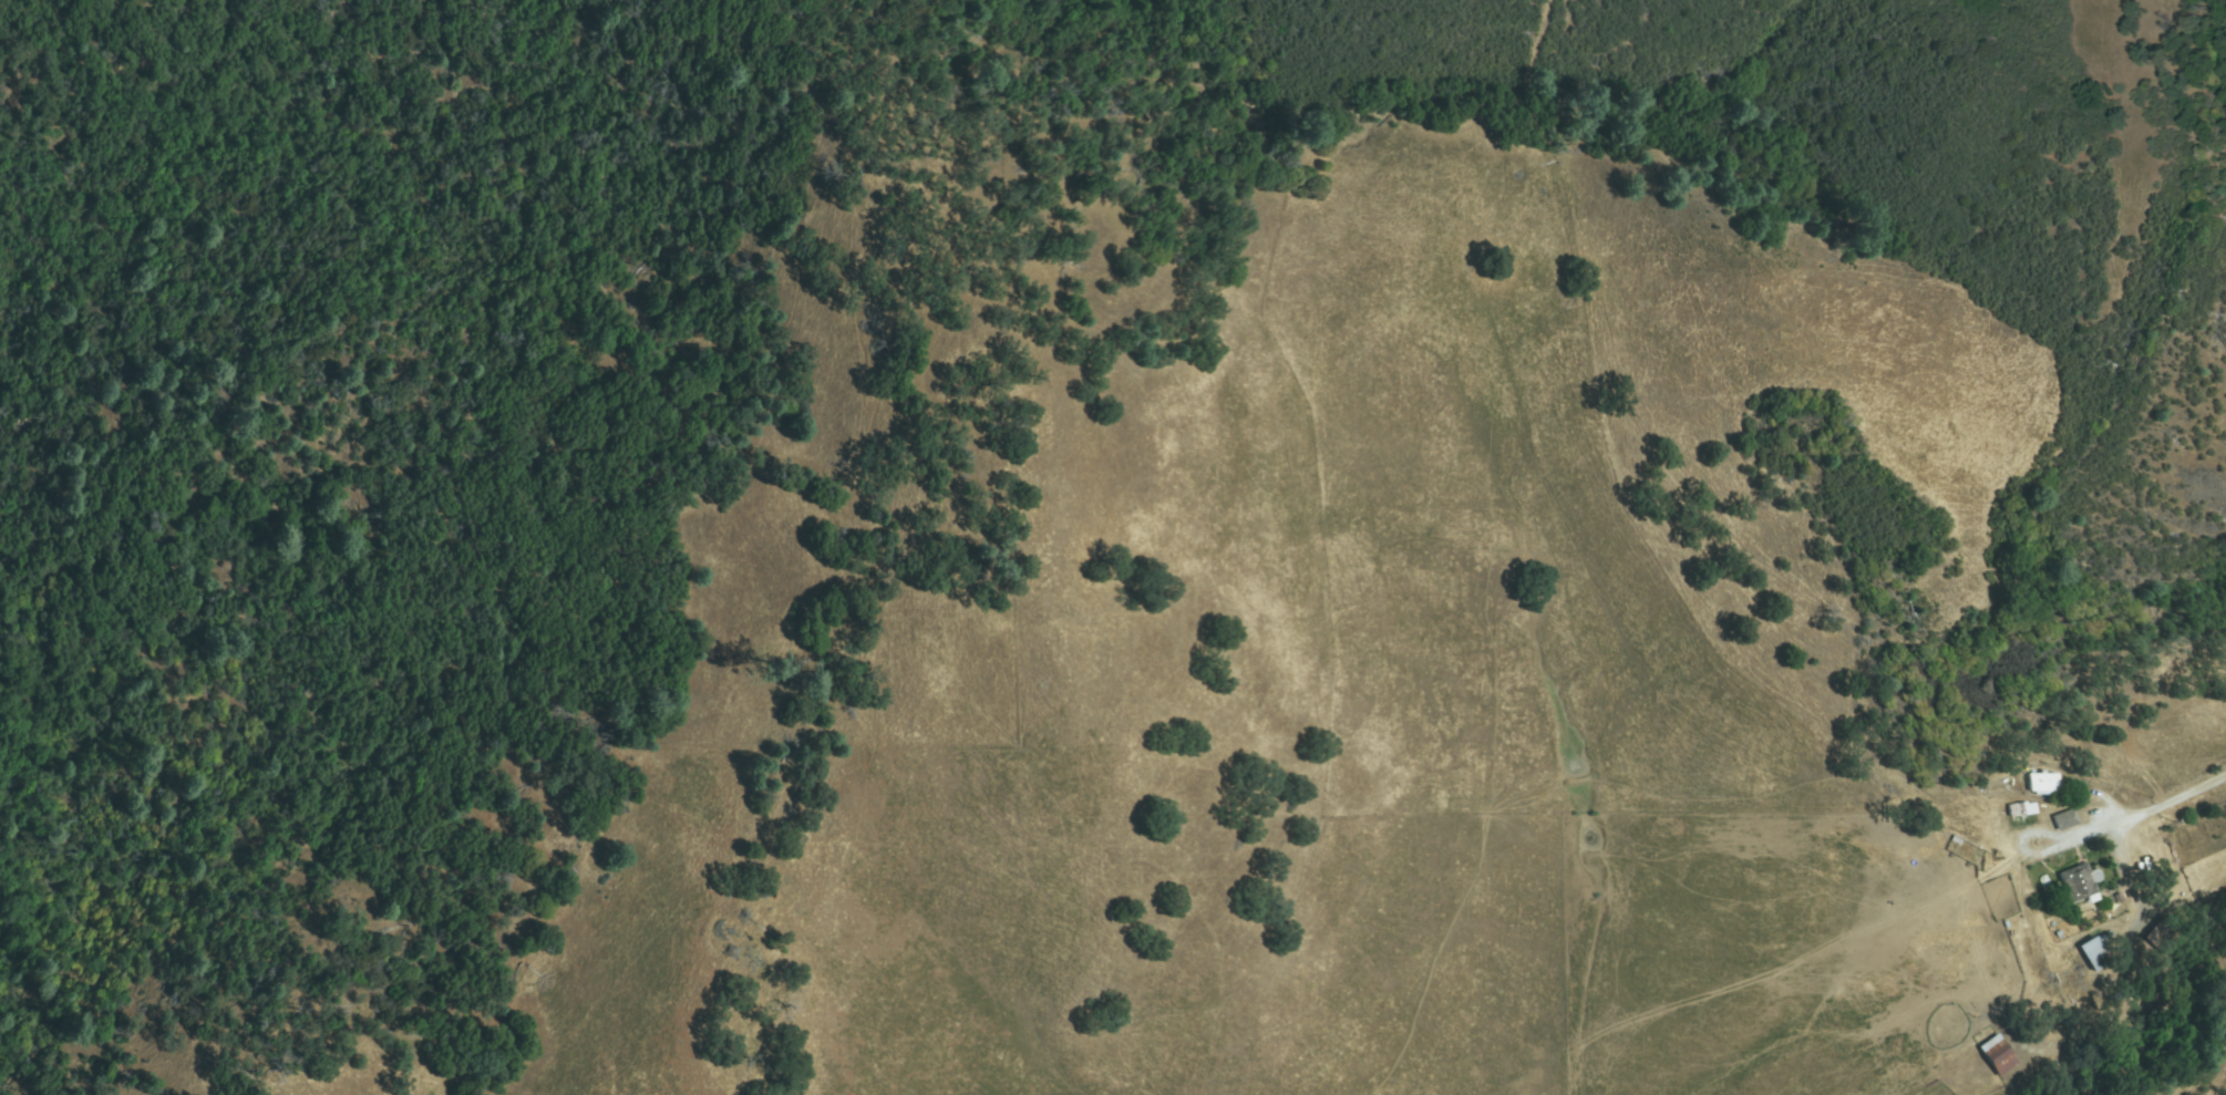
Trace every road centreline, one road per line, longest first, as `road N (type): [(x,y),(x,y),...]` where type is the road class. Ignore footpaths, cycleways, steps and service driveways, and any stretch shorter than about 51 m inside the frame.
road 1 (residential): [(2028,859),(2225,779)]

